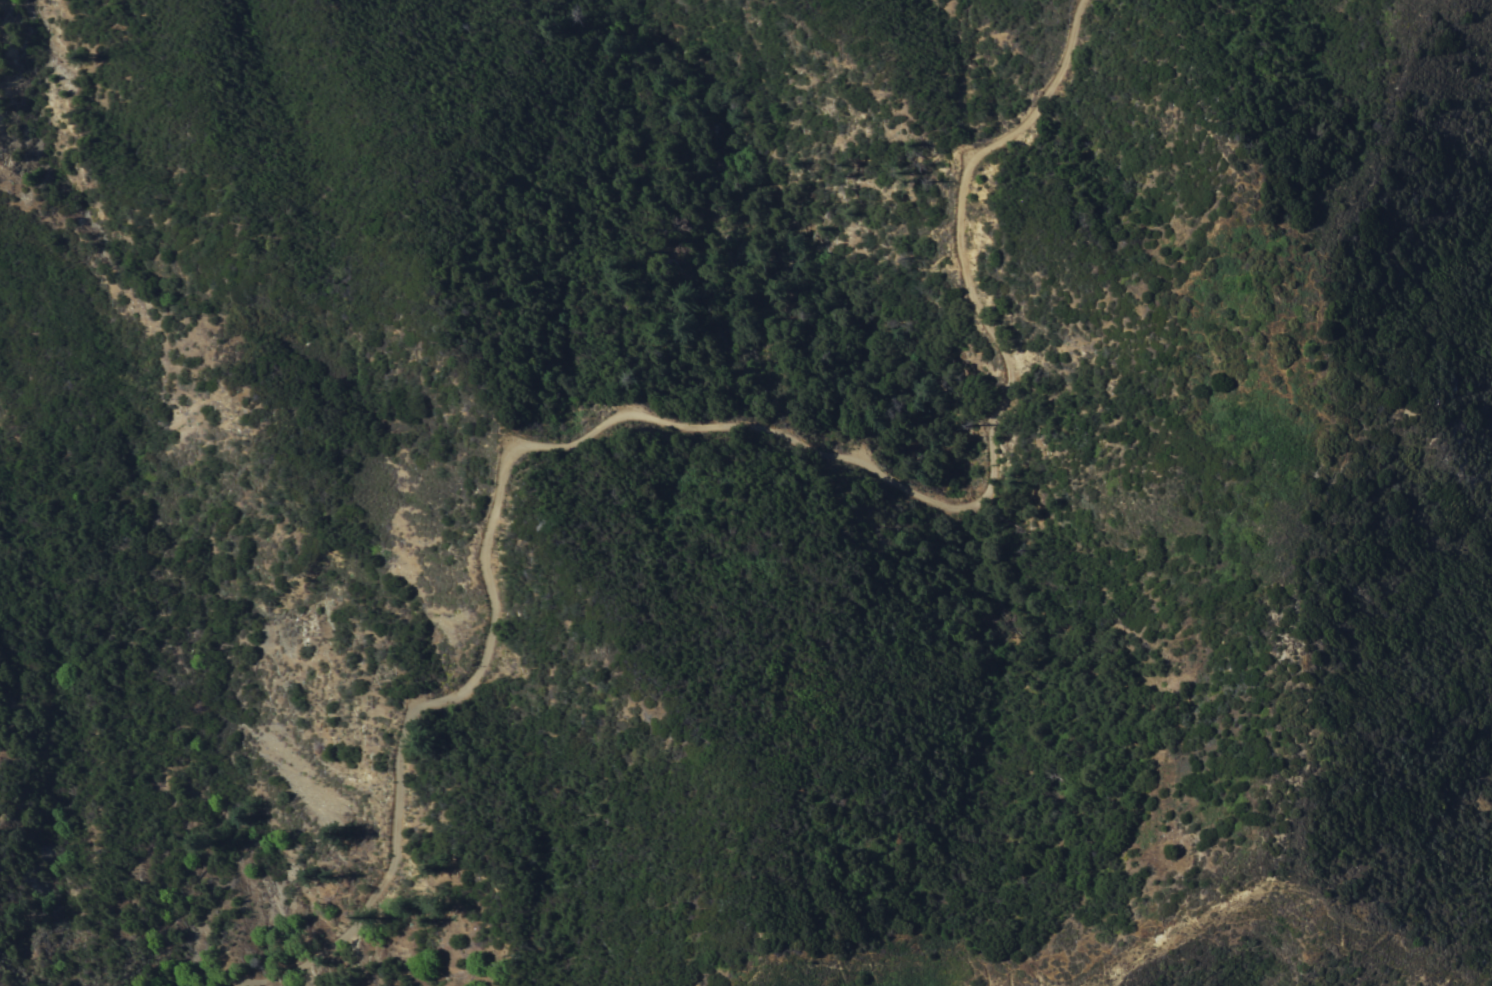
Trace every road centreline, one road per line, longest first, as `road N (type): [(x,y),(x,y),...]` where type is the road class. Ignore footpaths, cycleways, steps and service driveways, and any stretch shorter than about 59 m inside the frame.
road 1 (track): [(1084,0),(1040,104),(980,155),(960,198),(969,286),(1008,376),(988,483),(974,499),(947,504),(772,430),(627,413),(516,453),(486,549),(490,639),(473,673),(406,728),(387,878),(346,937),(289,972),(241,985)]

